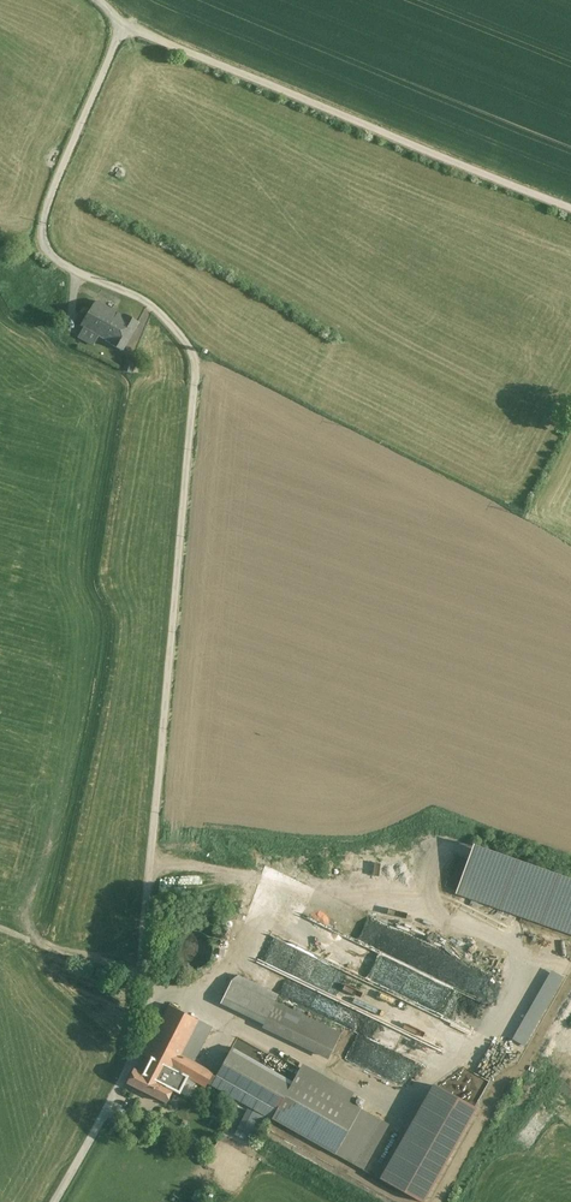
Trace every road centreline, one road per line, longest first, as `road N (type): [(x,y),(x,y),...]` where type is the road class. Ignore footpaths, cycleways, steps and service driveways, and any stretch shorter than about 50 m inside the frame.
road 1 (track): [(52,1201),(156,1006),(150,926),(194,364),(153,310),(73,271),(43,237),(52,195),(122,30)]
road 2 (track): [(155,991),(202,992),(216,1015),(393,1103),(518,1005),(513,976),(316,886),(277,889)]
road 3 (track): [(122,30),(570,209)]
road 4 (track): [(277,889),(202,992)]

